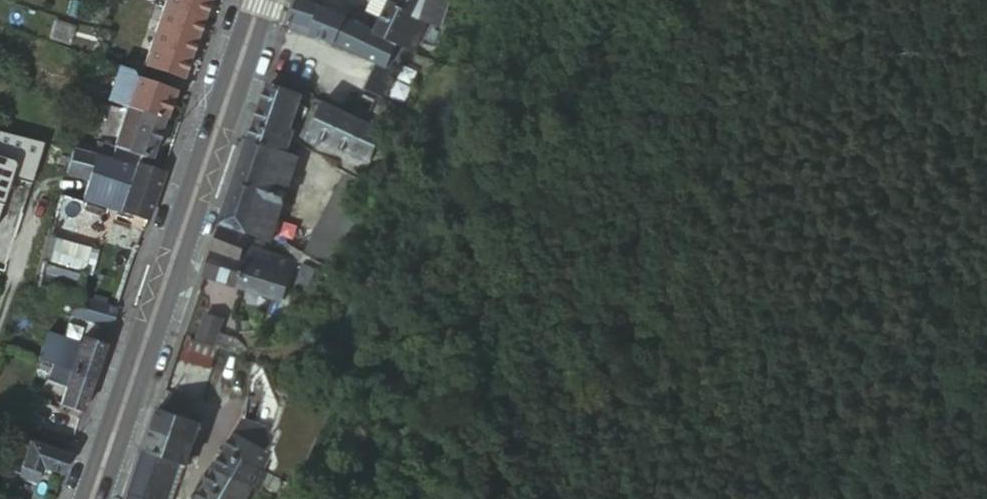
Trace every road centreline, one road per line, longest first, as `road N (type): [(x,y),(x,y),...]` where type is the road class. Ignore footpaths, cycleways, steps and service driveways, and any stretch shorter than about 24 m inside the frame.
road 1 (secondary): [(91,498),(261,0)]

